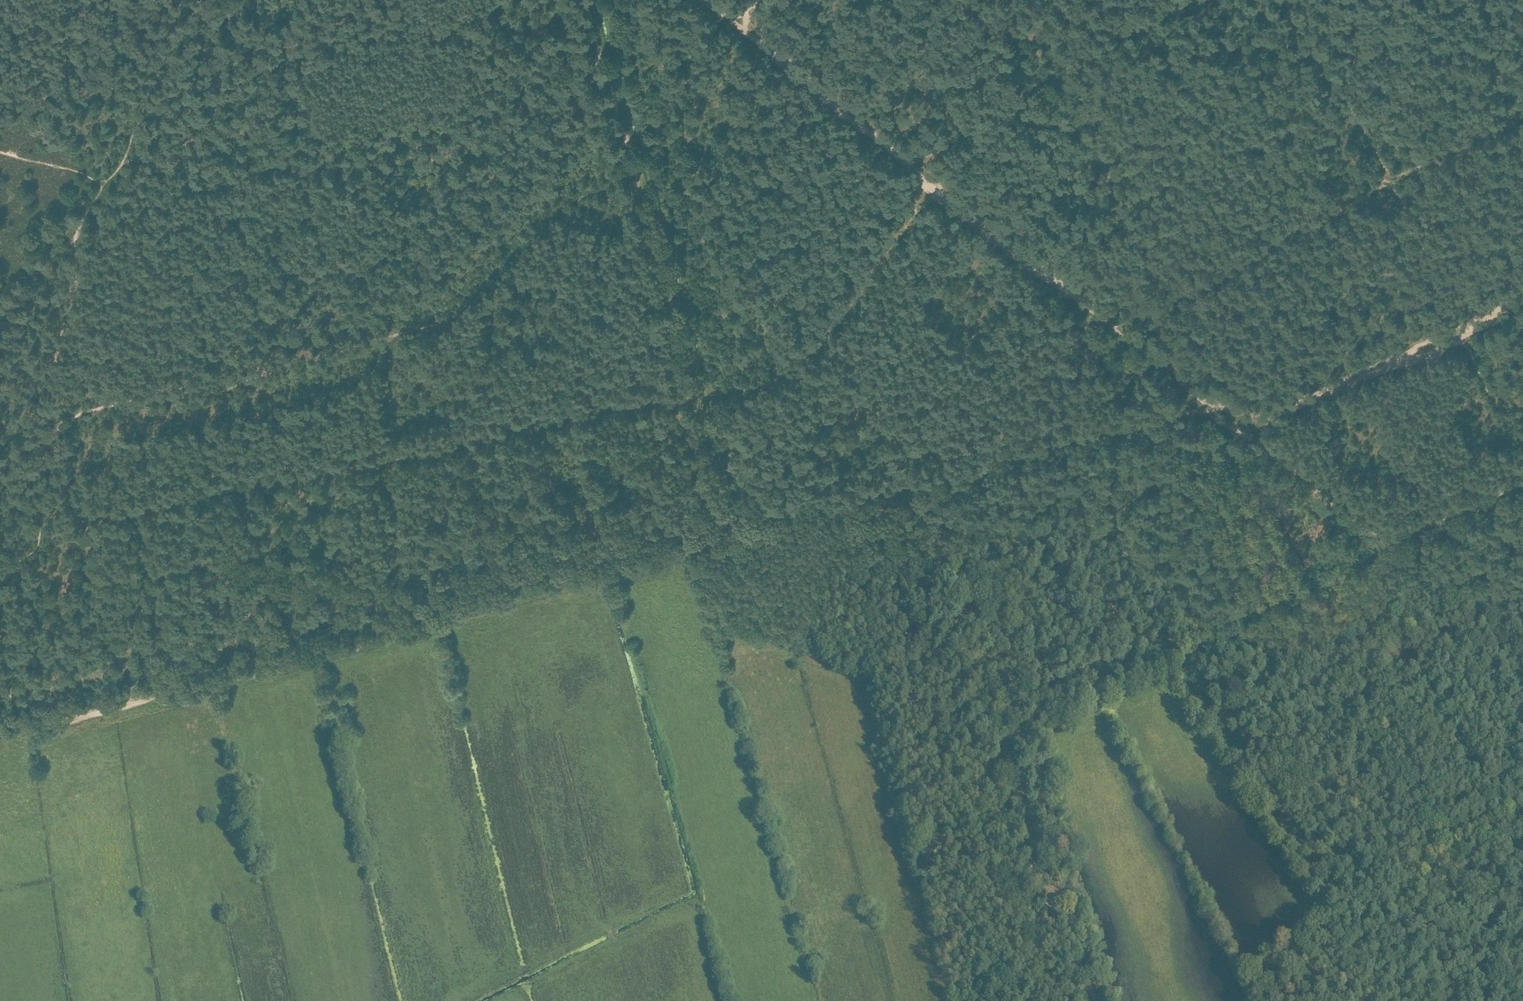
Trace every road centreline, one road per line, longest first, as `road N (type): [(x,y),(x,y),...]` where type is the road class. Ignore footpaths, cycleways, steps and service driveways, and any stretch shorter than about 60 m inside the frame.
road 1 (track): [(1392,551),(1259,631),(1120,688),(1026,738)]
road 2 (track): [(1522,647),(1392,551)]
road 3 (track): [(1522,482),(1392,551)]

